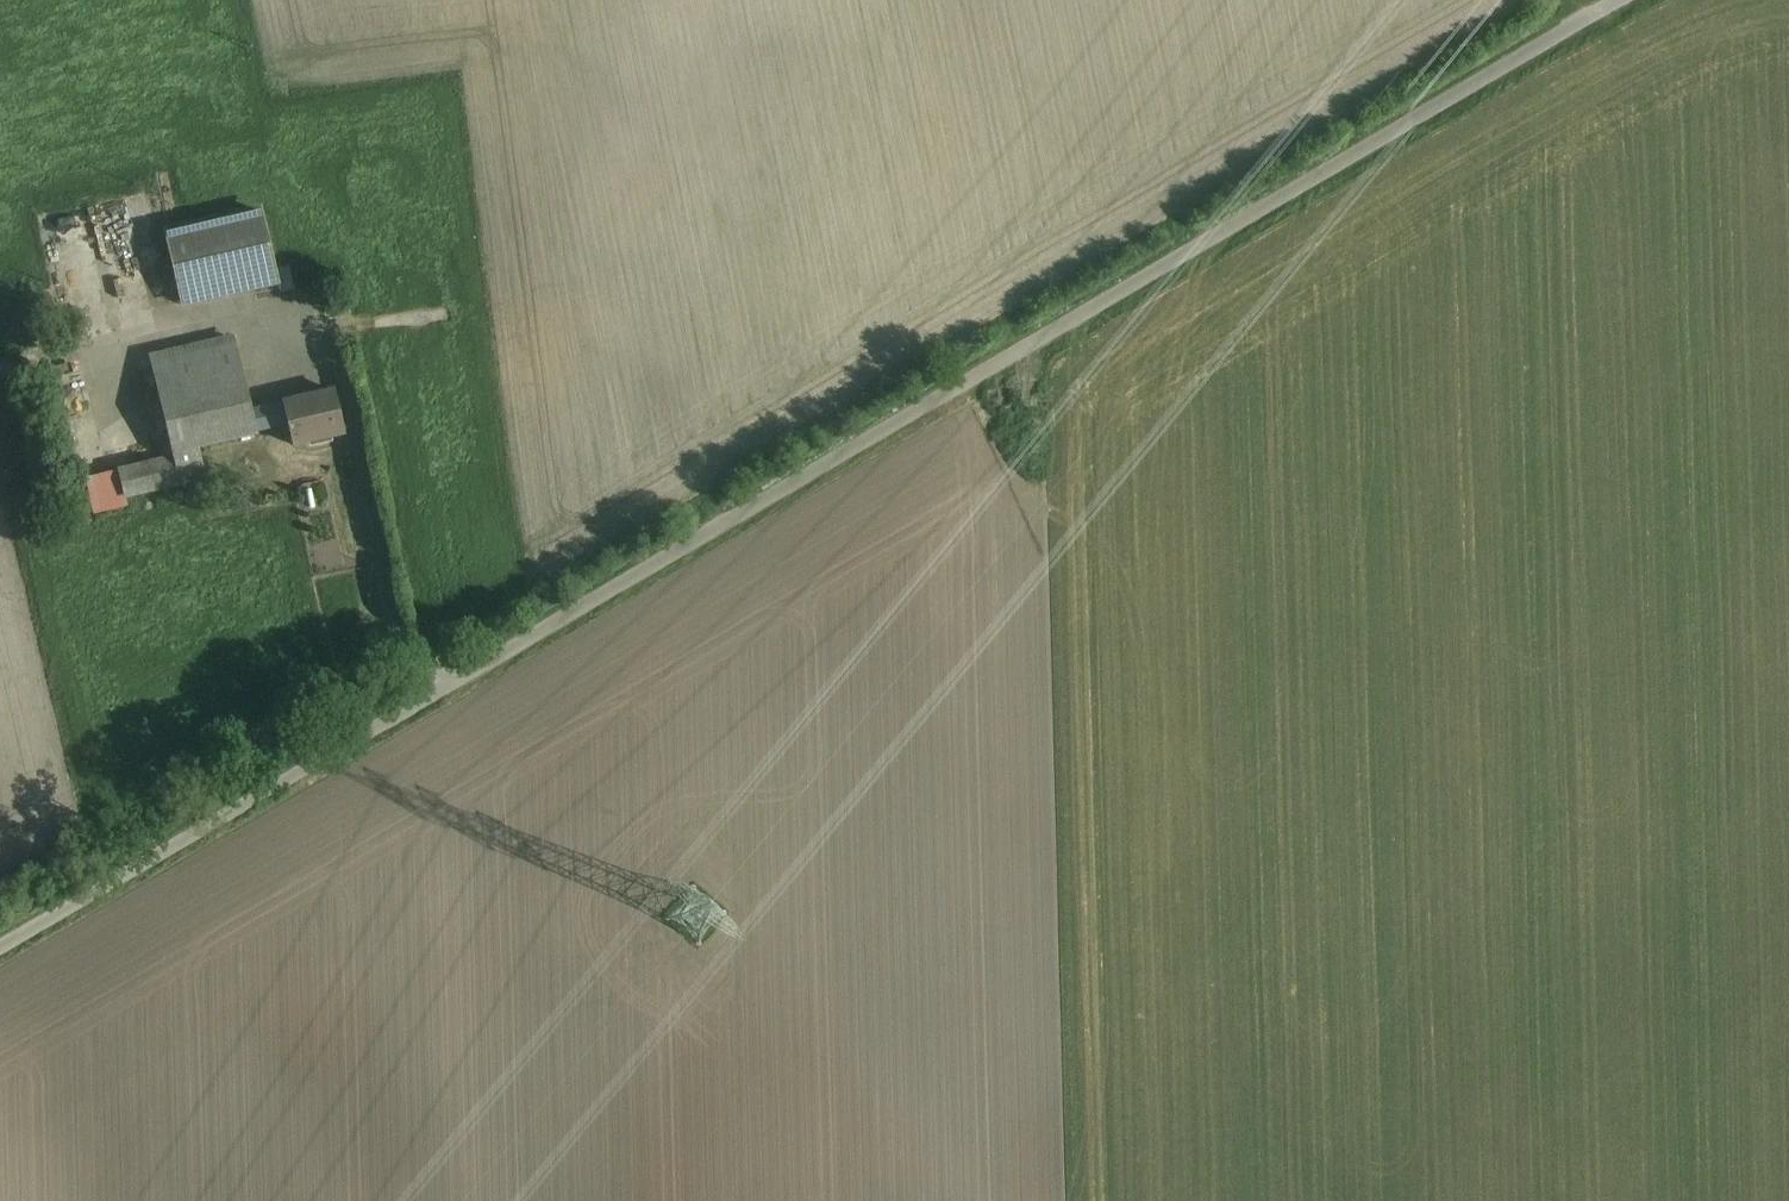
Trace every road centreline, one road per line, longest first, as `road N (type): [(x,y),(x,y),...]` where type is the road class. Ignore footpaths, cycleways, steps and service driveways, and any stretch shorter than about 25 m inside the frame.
road 1 (unclassified): [(1618,0),(0,939)]
road 2 (track): [(397,712),(474,1200)]

